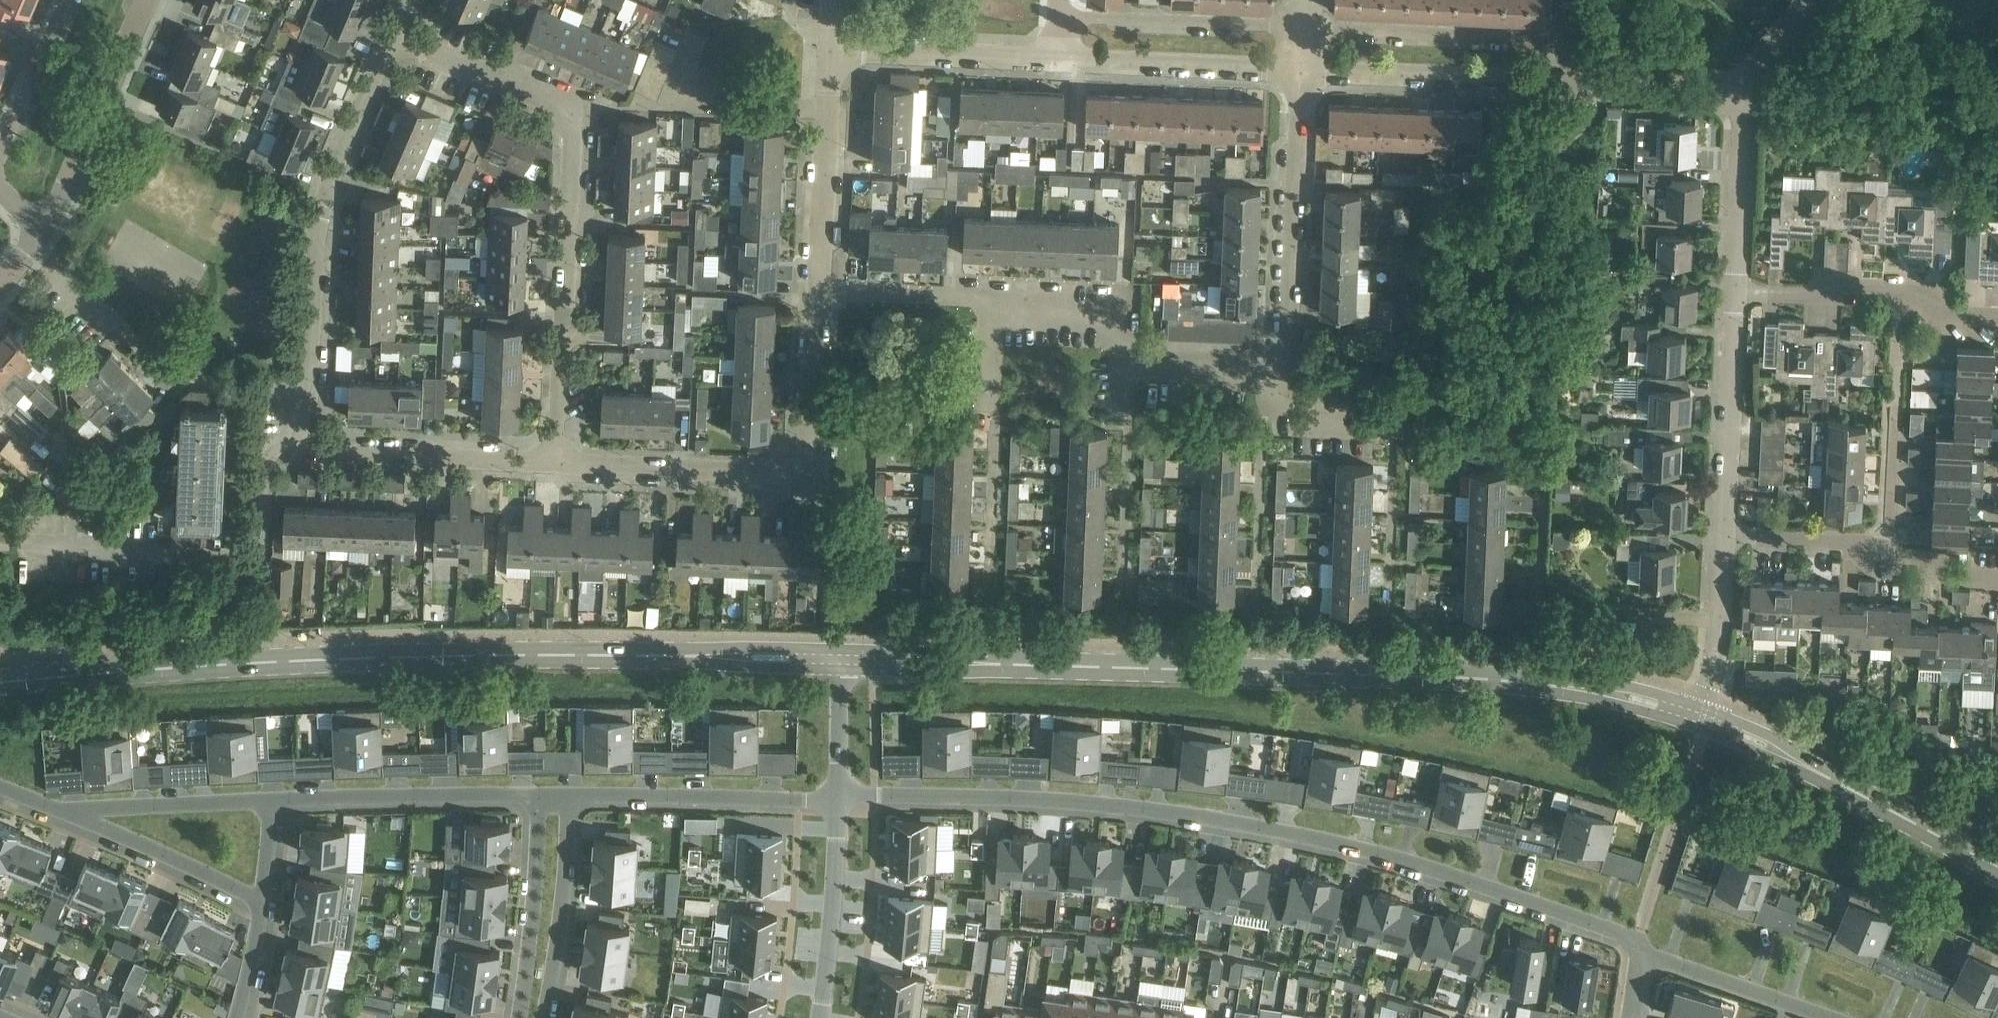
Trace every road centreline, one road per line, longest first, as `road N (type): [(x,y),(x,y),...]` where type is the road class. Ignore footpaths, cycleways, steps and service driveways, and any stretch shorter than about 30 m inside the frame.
road 1 (tertiary): [(841,662),(1523,687),(1629,701),(1702,723)]
road 2 (tertiary): [(0,682),(385,657),(841,662)]
road 3 (residential): [(1643,958),(1635,945),(1408,866),(1304,840),(1089,809),(841,800)]
road 4 (residential): [(558,463),(574,117),(391,35)]
road 5 (residential): [(1278,360),(1129,357),(1120,343),(1121,312),(820,291)]
road 6 (residential): [(558,463),(807,474),(820,291)]
road 7 (residential): [(304,439),(302,387),(321,210),(391,35)]
road 8 (residential): [(19,545),(260,557),(263,463),(304,439)]
road 9 (tertiary): [(1702,723),(1997,871)]
road 10 (residential): [(1278,360),(1302,64)]
road 11 (residential): [(1570,79),(1553,38),(1303,24)]
road 12 (residential): [(1997,577),(1941,571),(1856,545),(1720,534)]
road 13 (residential): [(1997,324),(1949,320),(1911,288),(1734,292)]
road 14 (residential): [(571,794),(841,800)]
road 15 (residential): [(1570,79),(1302,64)]
road 16 (residential): [(273,799),(538,794)]
road 17 (residential): [(304,439),(324,456),(558,463)]
road 18 (residential): [(1303,24),(1057,14)]
road 19 (residential): [(1302,64),(1057,57)]
road 20 (residential): [(49,224),(142,0)]
road 21 (unclassified): [(1720,534),(1734,292)]
road 22 (residential): [(820,291),(834,51)]
road 23 (residential): [(571,794),(543,1017)]
road 24 (residential): [(519,1017),(538,794)]
road 25 (residential): [(1057,57),(834,51)]
road 26 (unclassified): [(822,1017),(841,800)]
road 27 (residential): [(262,902),(73,815)]
road 28 (unclassified): [(1734,292),(1739,90)]
road 29 (residential): [(73,815),(273,799)]
road 30 (residential): [(1834,1017),(1643,958)]
road 31 (unclassified): [(1702,723),(1720,534)]
road 32 (residential): [(1402,425),(1285,419),(1278,360)]
road 33 (residential): [(1739,90),(1570,79)]
road 34 (residential): [(0,154),(67,0)]
road 35 (unclassified): [(841,800),(841,662)]

